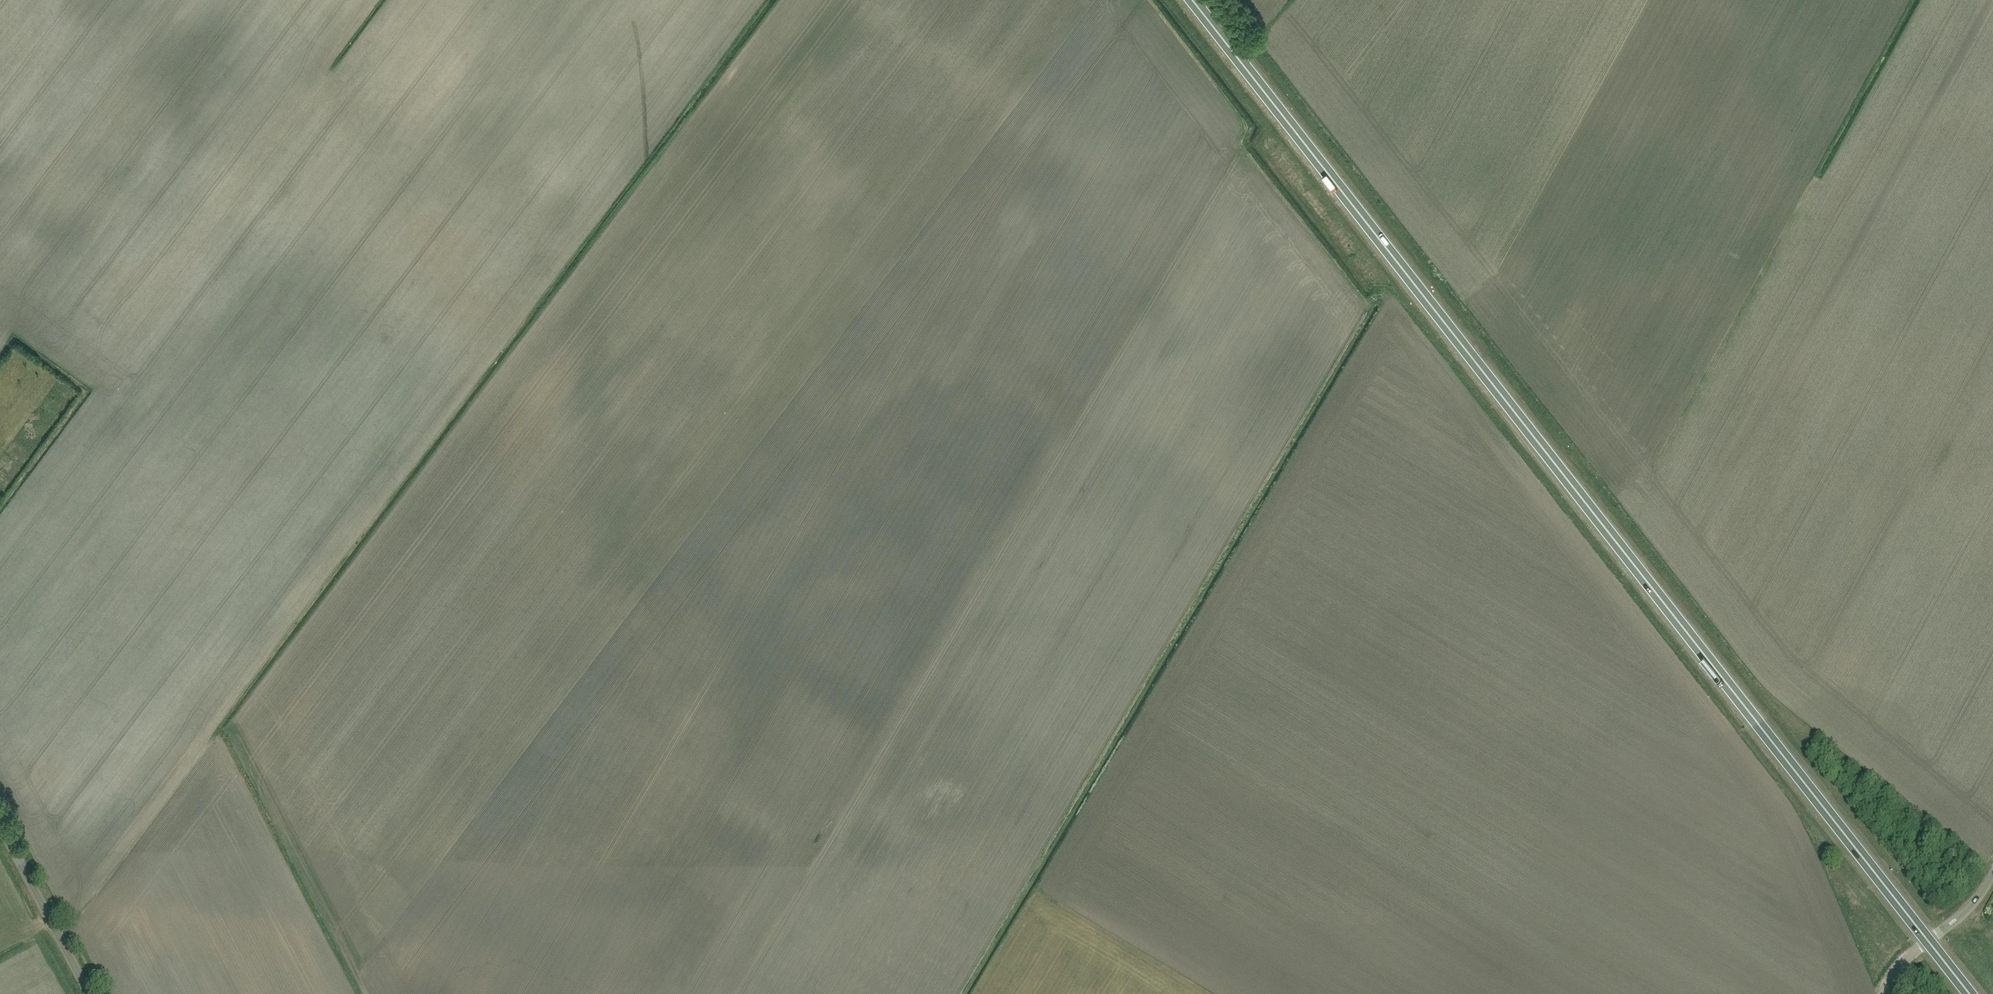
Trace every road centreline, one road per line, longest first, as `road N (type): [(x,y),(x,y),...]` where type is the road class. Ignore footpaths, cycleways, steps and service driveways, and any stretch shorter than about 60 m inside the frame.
road 1 (trunk): [(1928,941),(1192,0)]
road 2 (unclassified): [(89,993),(0,823)]

